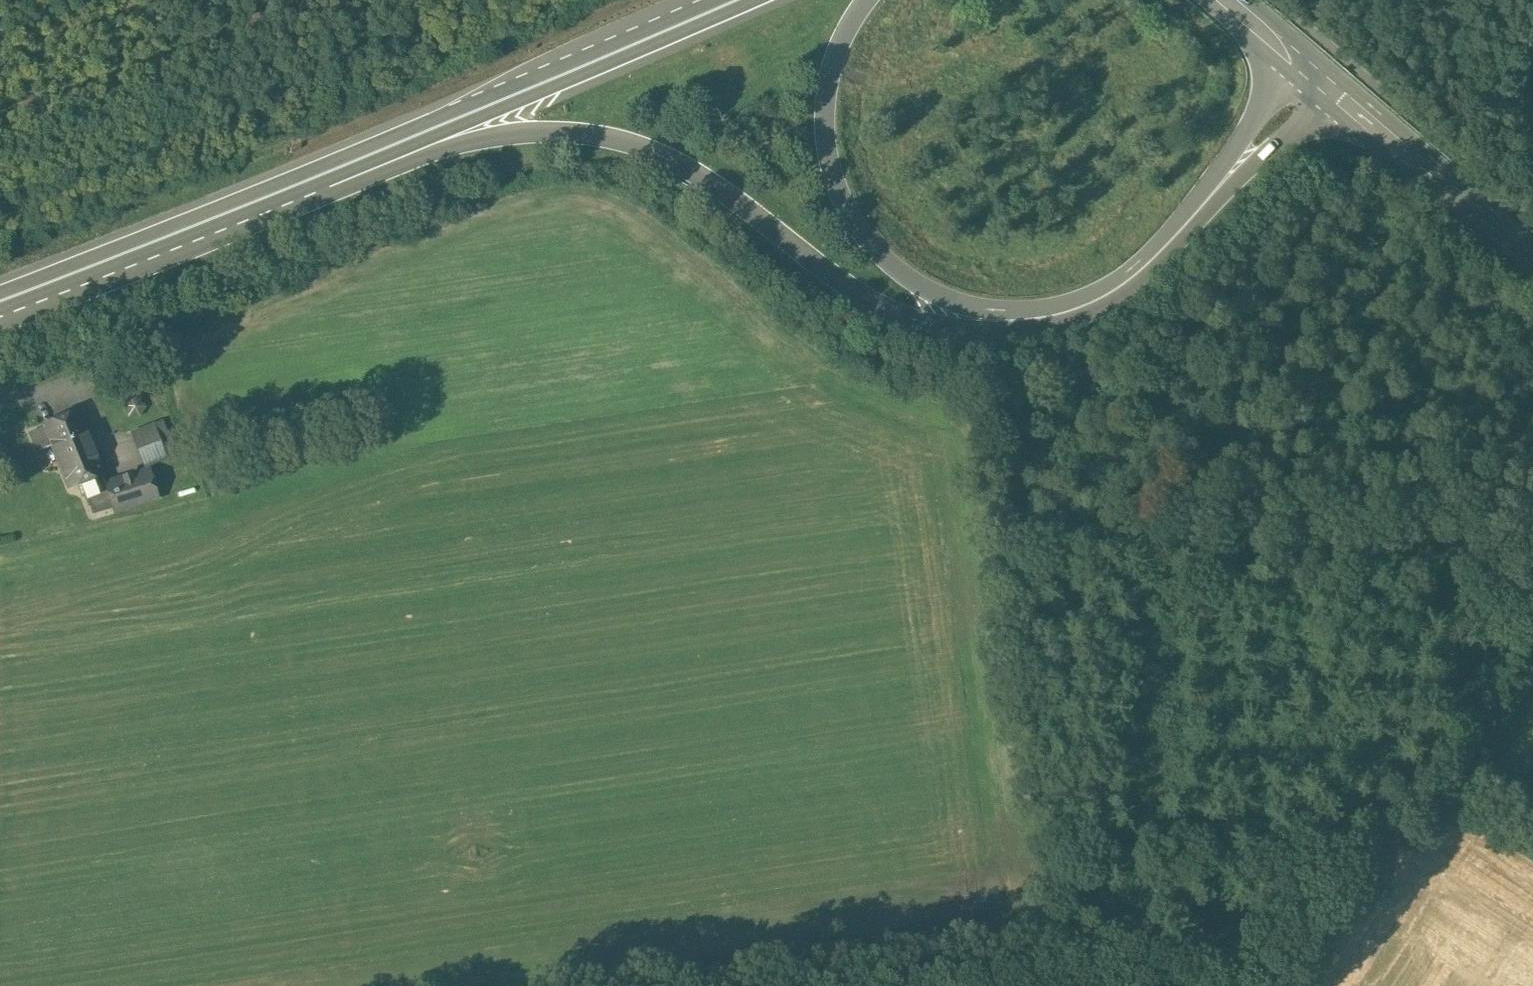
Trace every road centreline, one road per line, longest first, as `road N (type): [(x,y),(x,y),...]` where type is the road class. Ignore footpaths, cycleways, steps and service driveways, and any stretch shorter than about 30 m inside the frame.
road 1 (trunk): [(708,0),(482,102),(0,283)]
road 2 (trunk): [(423,145),(553,131),(630,144),(722,192),(864,299),(931,327),(995,321)]
road 3 (trunk): [(0,305),(423,145)]
road 4 (trunk): [(995,321),(1084,307),(1121,284),(1157,257),(1317,74)]
road 5 (trunk): [(995,321),(909,280),(853,222),(835,184),(825,145),(827,84),(846,27),(866,0)]
road 6 (trunk): [(423,145),(759,0)]
road 7 (secondary): [(1317,74),(1532,261)]

